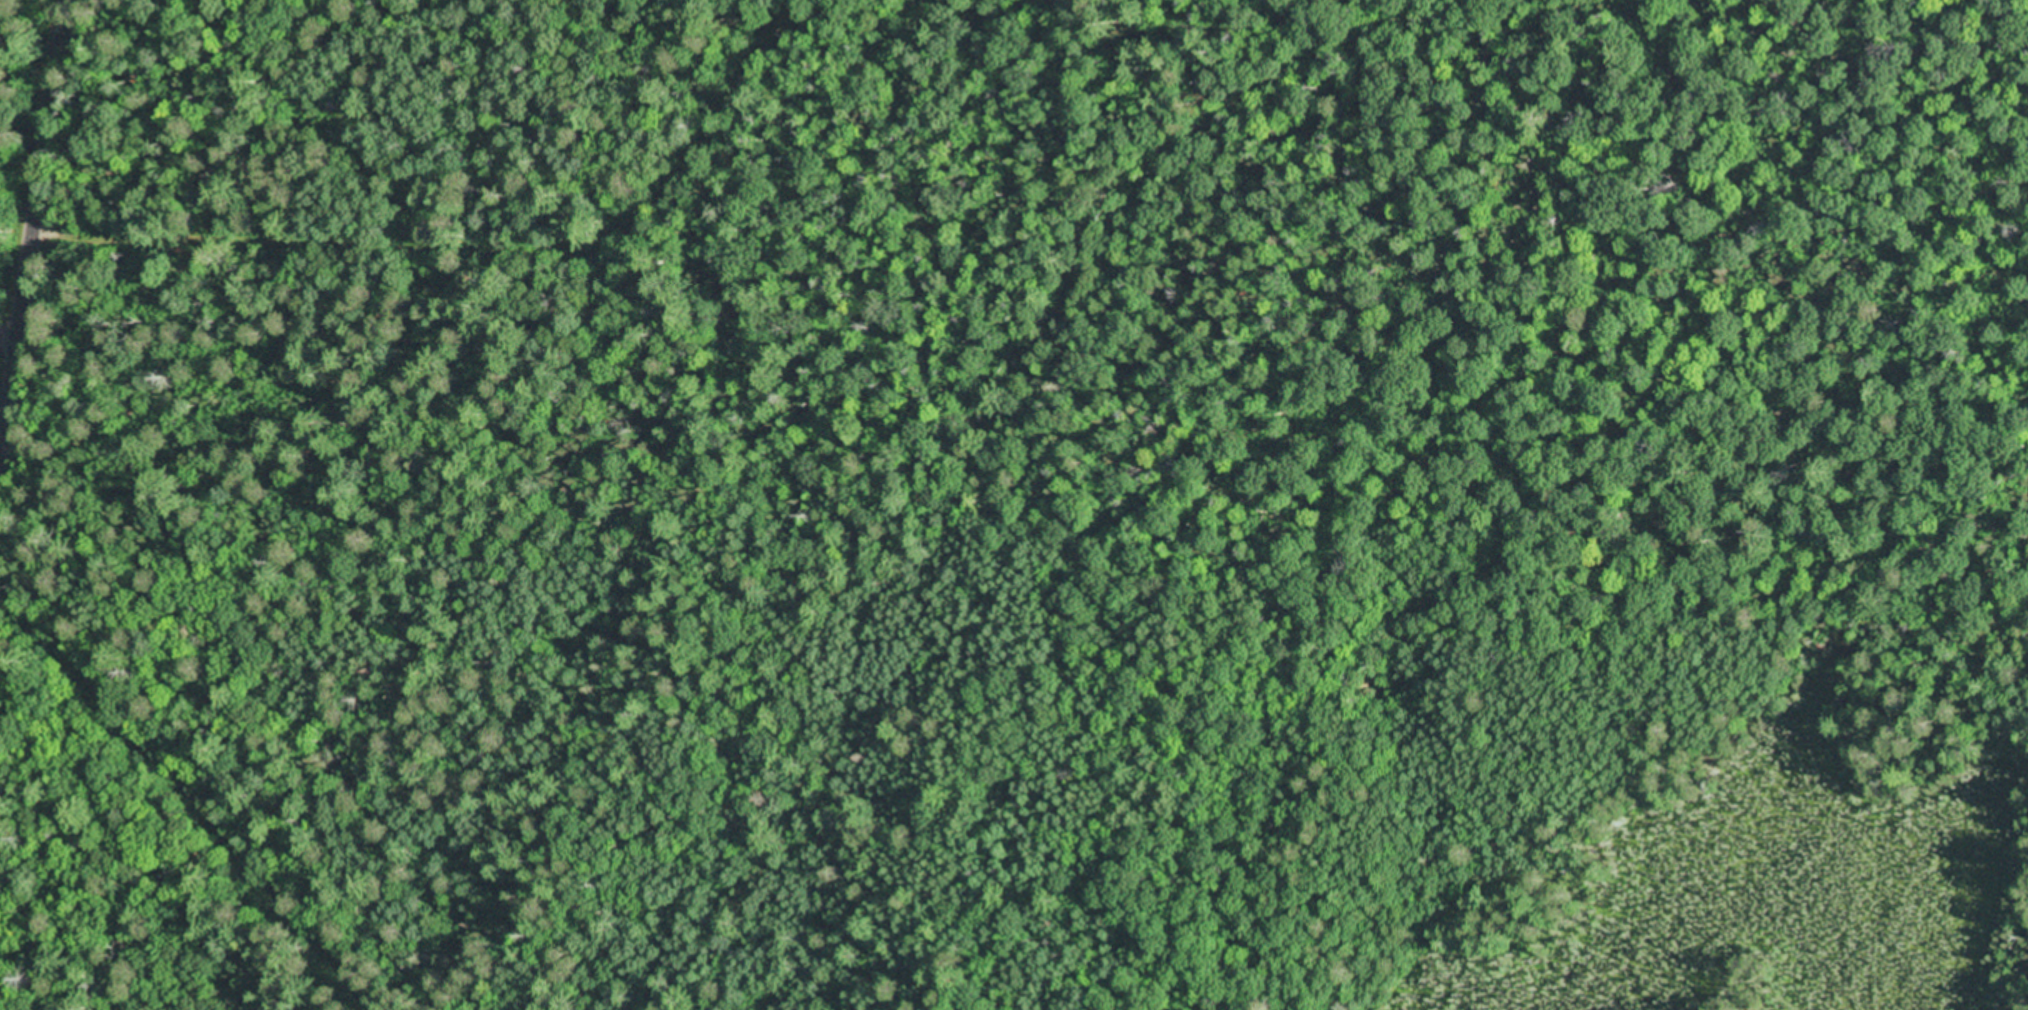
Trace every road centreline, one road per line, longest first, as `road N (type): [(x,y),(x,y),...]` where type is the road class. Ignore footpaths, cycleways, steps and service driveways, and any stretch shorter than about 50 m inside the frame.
road 1 (residential): [(36,225),(520,247),(608,240),(674,189),(798,0)]
road 2 (residential): [(0,480),(69,0)]

